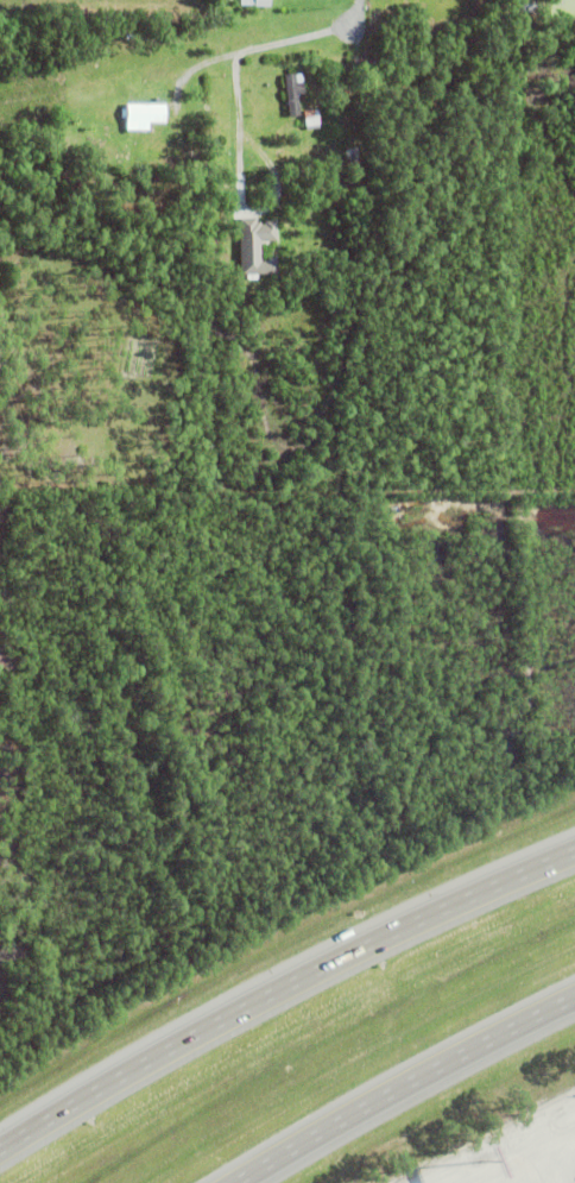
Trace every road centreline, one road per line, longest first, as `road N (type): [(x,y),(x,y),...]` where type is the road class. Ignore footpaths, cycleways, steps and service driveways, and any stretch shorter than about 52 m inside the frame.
road 1 (motorway): [(574,846),(253,998),(0,1144)]
road 2 (motorway): [(242,1182),(574,1002)]

